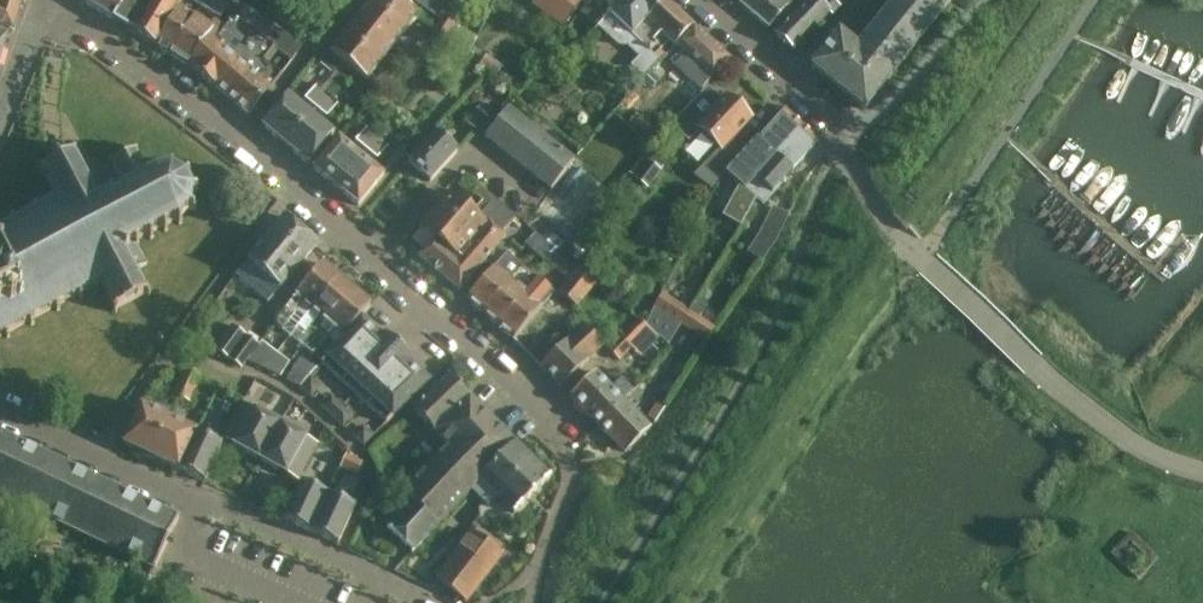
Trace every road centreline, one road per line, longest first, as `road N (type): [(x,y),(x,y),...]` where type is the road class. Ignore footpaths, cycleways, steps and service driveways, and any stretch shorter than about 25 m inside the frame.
road 1 (tertiary): [(706,0),(803,82),(882,220),(1033,363),(1150,452),(1202,468)]
road 2 (residential): [(425,602),(0,408)]
road 3 (residential): [(569,454),(549,414),(234,143)]
road 4 (residential): [(234,143),(54,0)]
road 5 (track): [(848,148),(976,0)]
road 6 (residential): [(234,143),(350,0)]

